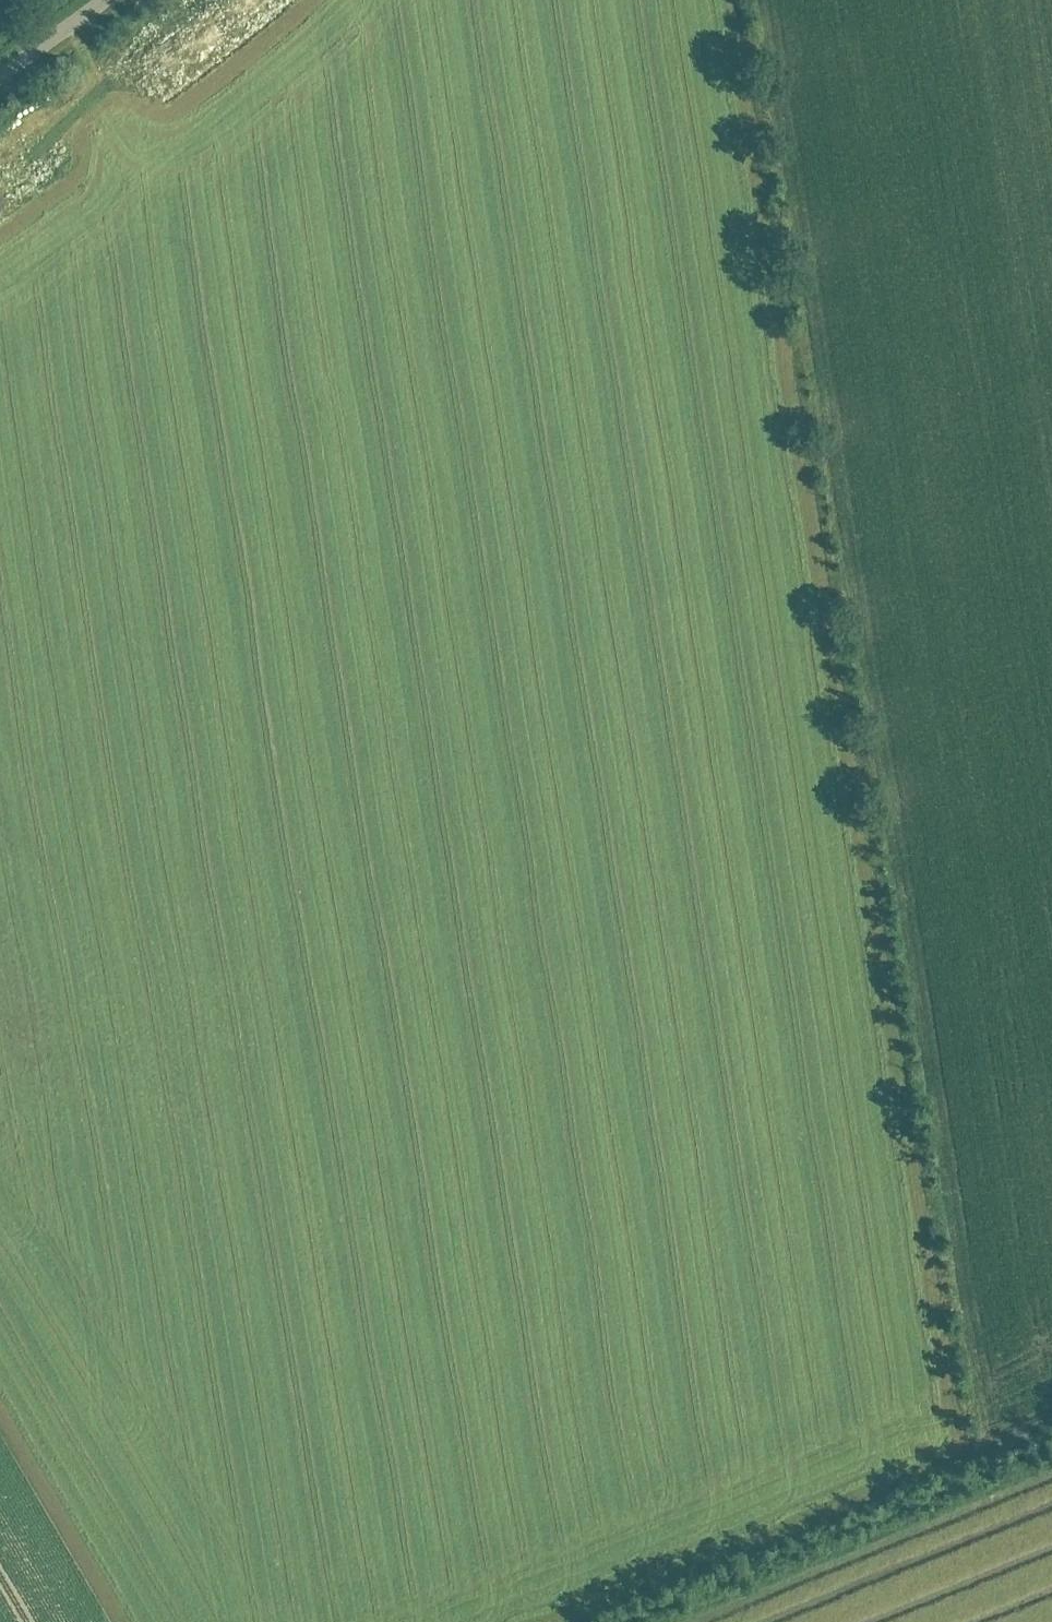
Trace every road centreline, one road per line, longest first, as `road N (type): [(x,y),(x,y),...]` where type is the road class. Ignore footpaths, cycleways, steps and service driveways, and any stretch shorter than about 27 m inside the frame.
road 1 (residential): [(0,79),(107,0)]

